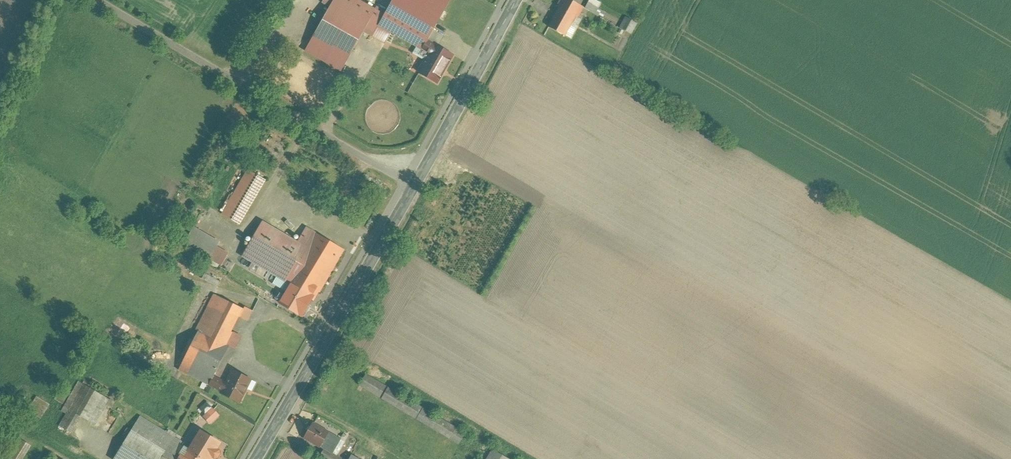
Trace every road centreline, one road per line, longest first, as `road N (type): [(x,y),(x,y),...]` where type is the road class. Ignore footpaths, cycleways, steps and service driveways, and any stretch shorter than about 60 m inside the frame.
road 1 (unclassified): [(94,0),(413,185)]
road 2 (tertiary): [(253,458),(413,185)]
road 3 (tertiary): [(413,185),(514,0)]

